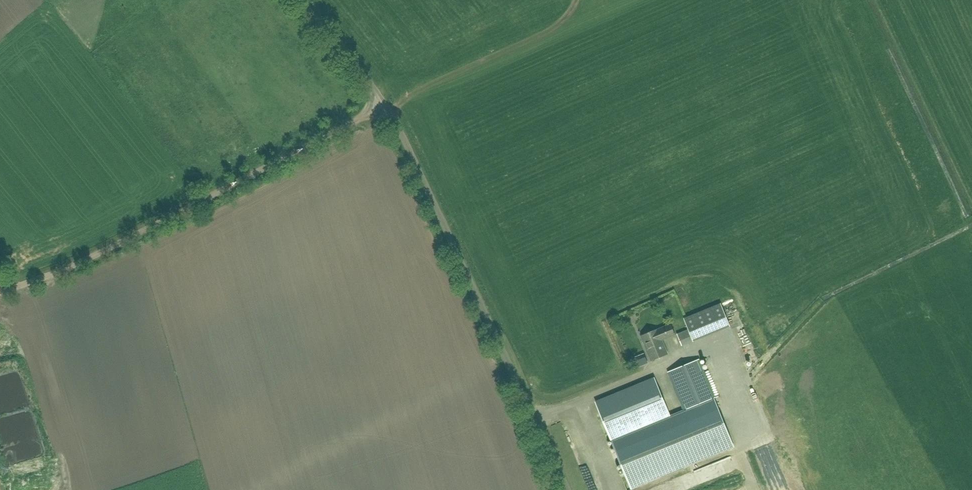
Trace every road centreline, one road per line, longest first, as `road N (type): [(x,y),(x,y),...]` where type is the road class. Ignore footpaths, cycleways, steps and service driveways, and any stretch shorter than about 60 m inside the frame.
road 1 (unclassified): [(568,489),(383,103)]
road 2 (unclassified): [(383,103),(185,215),(0,292)]
road 3 (unclassified): [(383,103),(301,0)]

